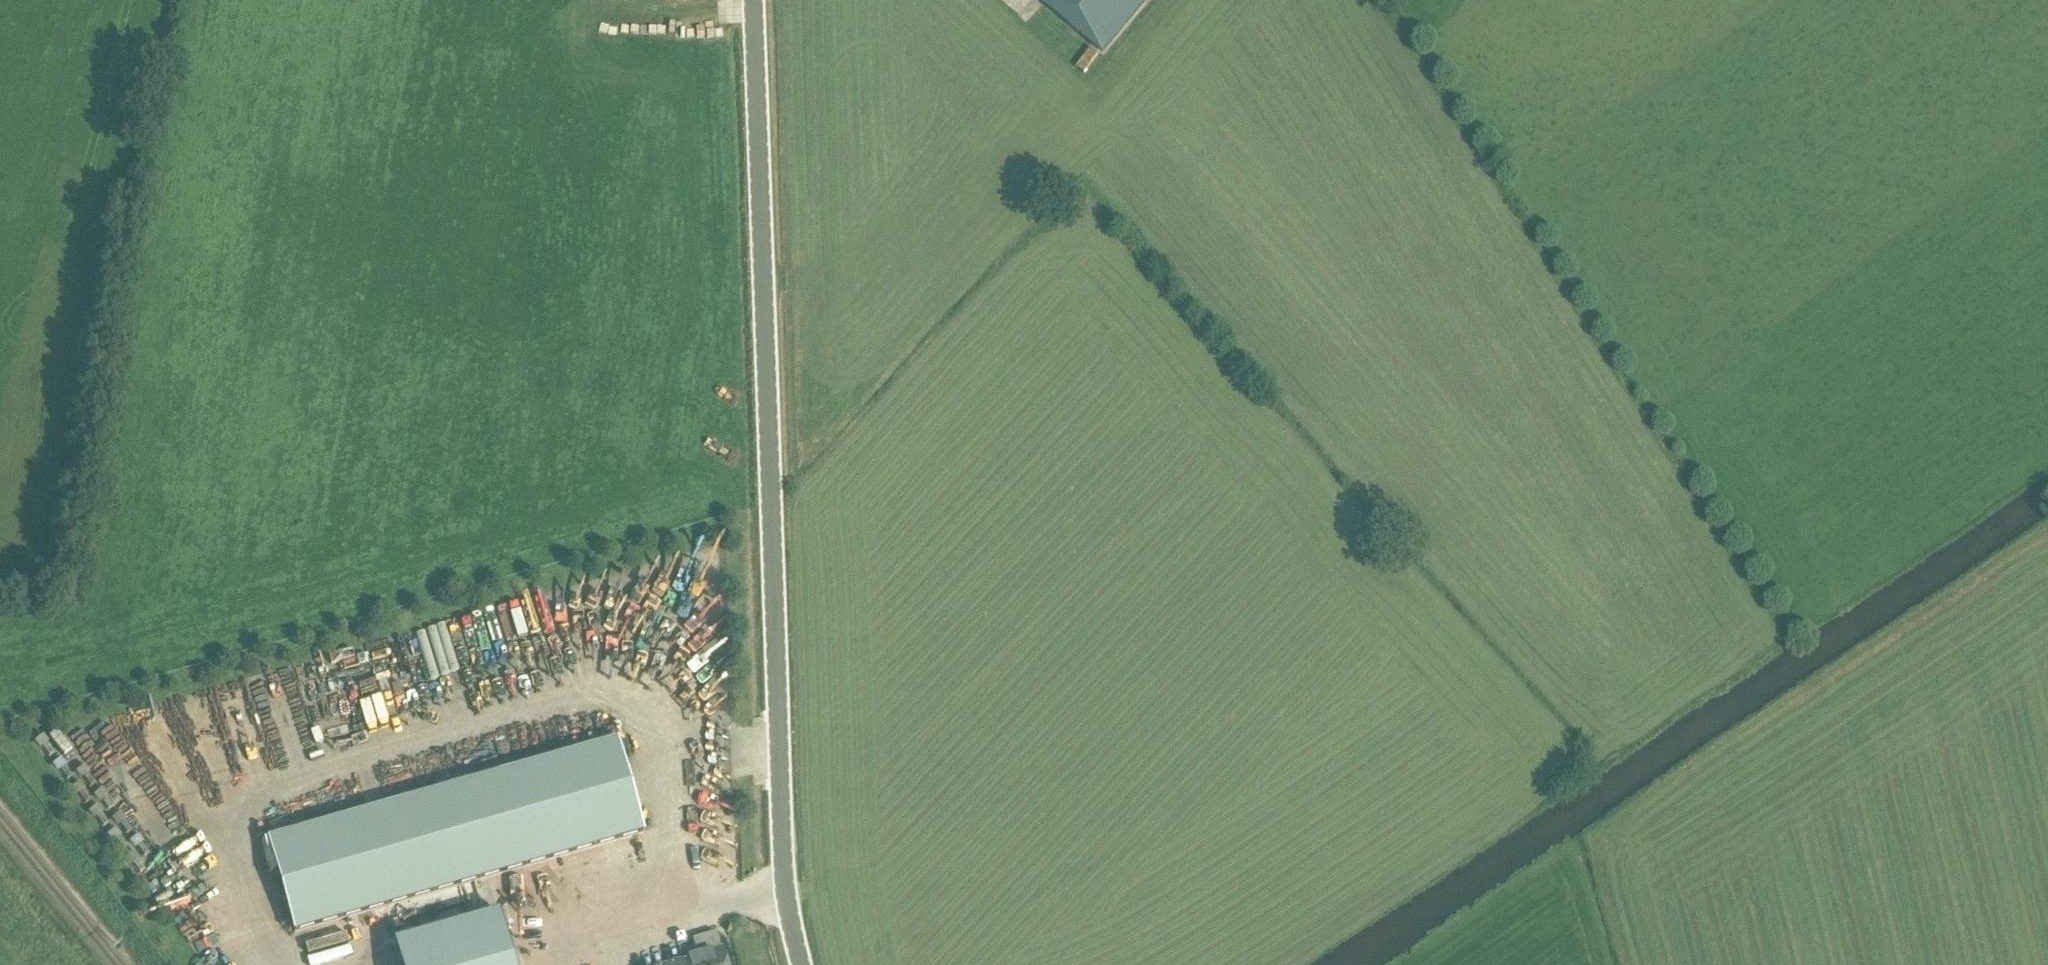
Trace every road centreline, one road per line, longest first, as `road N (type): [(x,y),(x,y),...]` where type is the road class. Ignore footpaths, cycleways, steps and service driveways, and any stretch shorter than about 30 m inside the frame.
road 1 (unclassified): [(799,964),(781,847),(753,0)]

